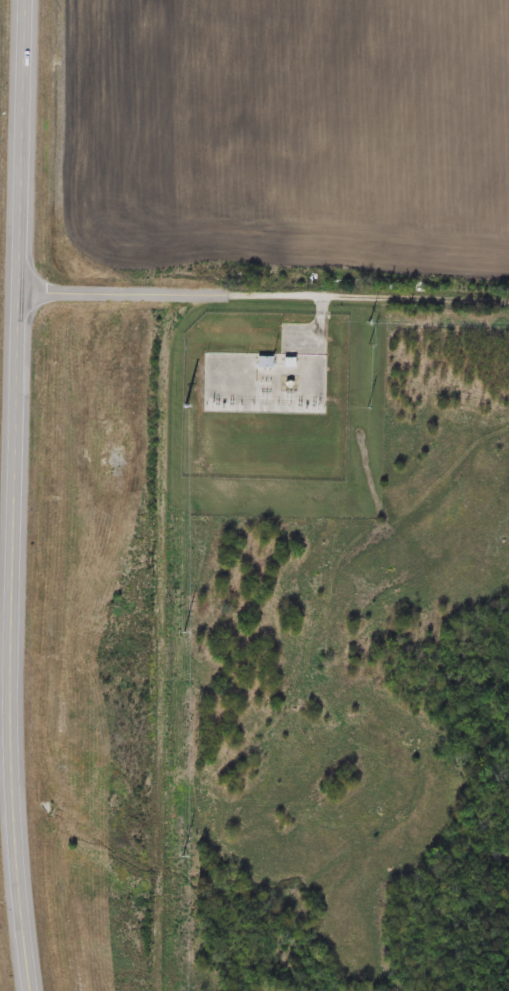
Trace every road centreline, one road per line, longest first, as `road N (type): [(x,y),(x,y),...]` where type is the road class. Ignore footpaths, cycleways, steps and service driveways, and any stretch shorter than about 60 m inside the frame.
road 1 (secondary): [(30,0),(11,751),(32,990)]
road 2 (residential): [(23,291),(508,300)]

